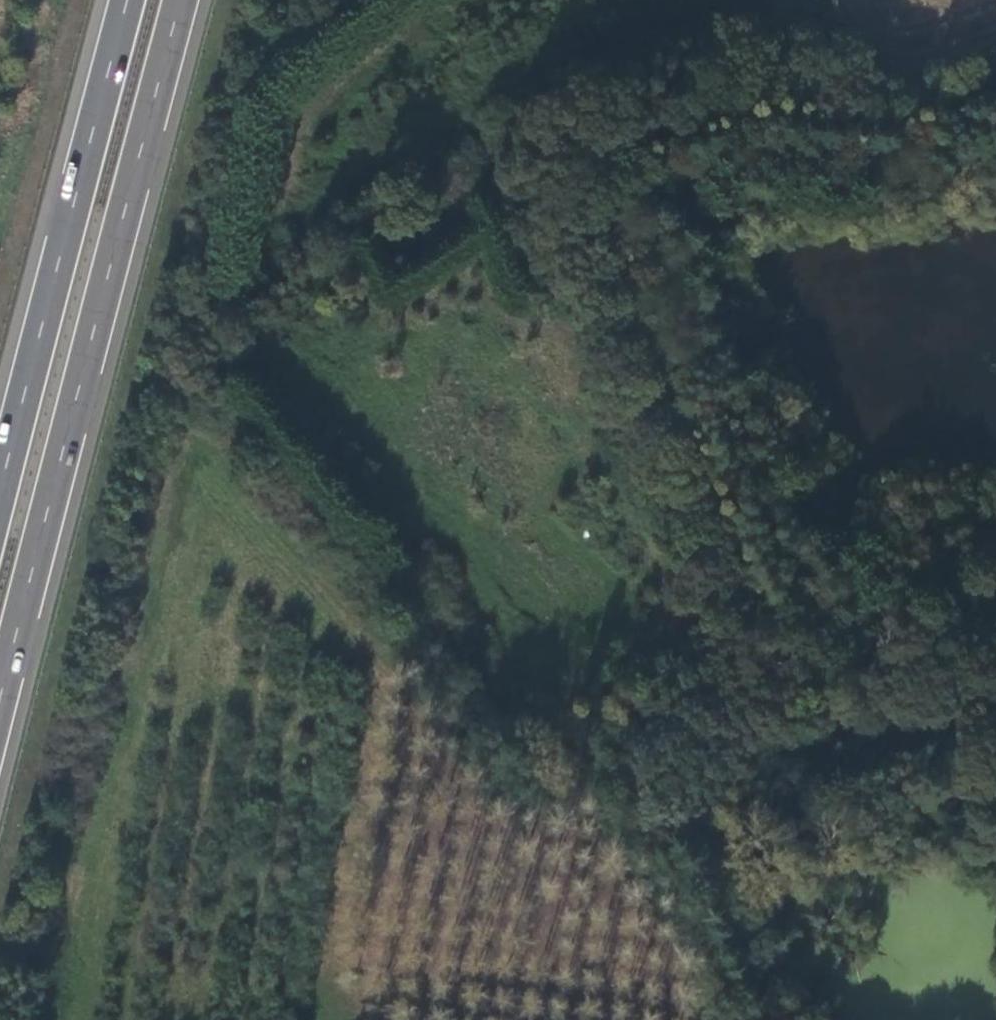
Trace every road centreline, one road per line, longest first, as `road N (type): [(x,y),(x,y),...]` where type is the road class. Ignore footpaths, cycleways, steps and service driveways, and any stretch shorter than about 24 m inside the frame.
road 1 (trunk): [(0,692),(179,0)]
road 2 (trunk): [(126,0),(0,486)]
road 3 (track): [(846,665),(995,631)]

